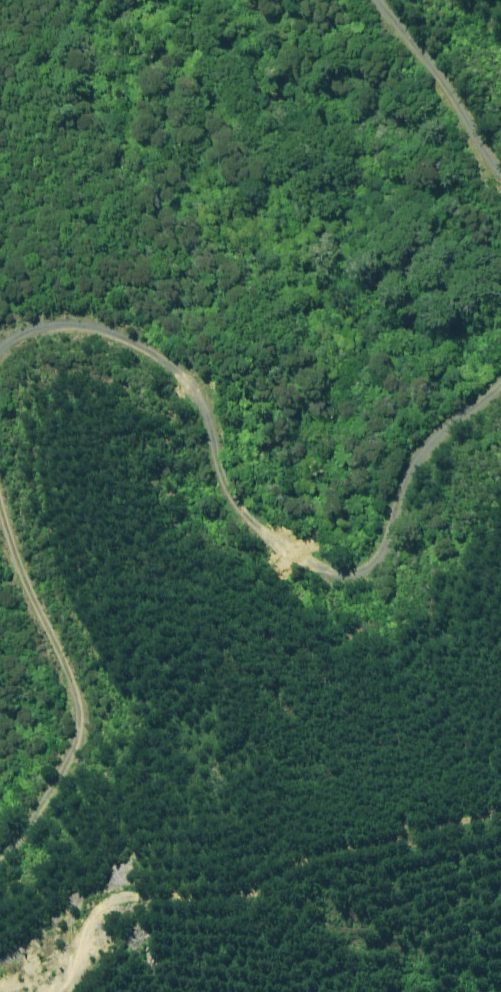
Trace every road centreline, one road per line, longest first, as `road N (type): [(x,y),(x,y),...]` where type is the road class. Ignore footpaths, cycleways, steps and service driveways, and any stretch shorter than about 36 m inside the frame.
road 1 (track): [(500,401),(442,464),(411,551),(398,564),(379,564),(279,506),(247,462),(215,391),(187,368),(85,326),(51,325),(0,351)]
road 2 (track): [(0,470),(90,677),(101,731),(69,801),(0,870)]
road 3 (track): [(380,0),(460,79),(500,134)]

